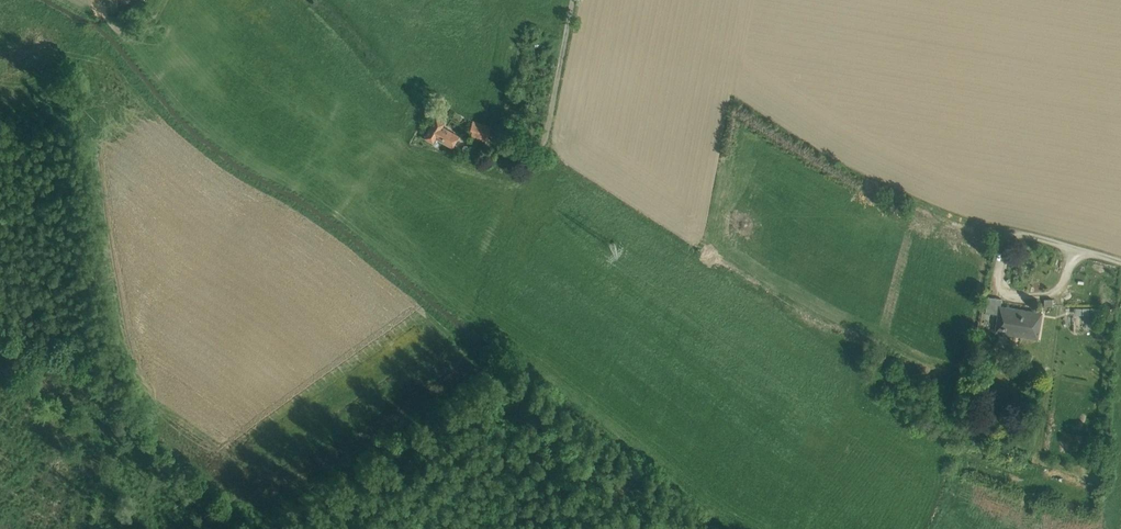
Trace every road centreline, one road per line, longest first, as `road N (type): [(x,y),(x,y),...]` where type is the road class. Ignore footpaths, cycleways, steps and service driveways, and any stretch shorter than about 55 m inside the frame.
road 1 (track): [(737,103),(879,188),(1010,233)]
road 2 (track): [(148,396),(115,446),(97,528)]

